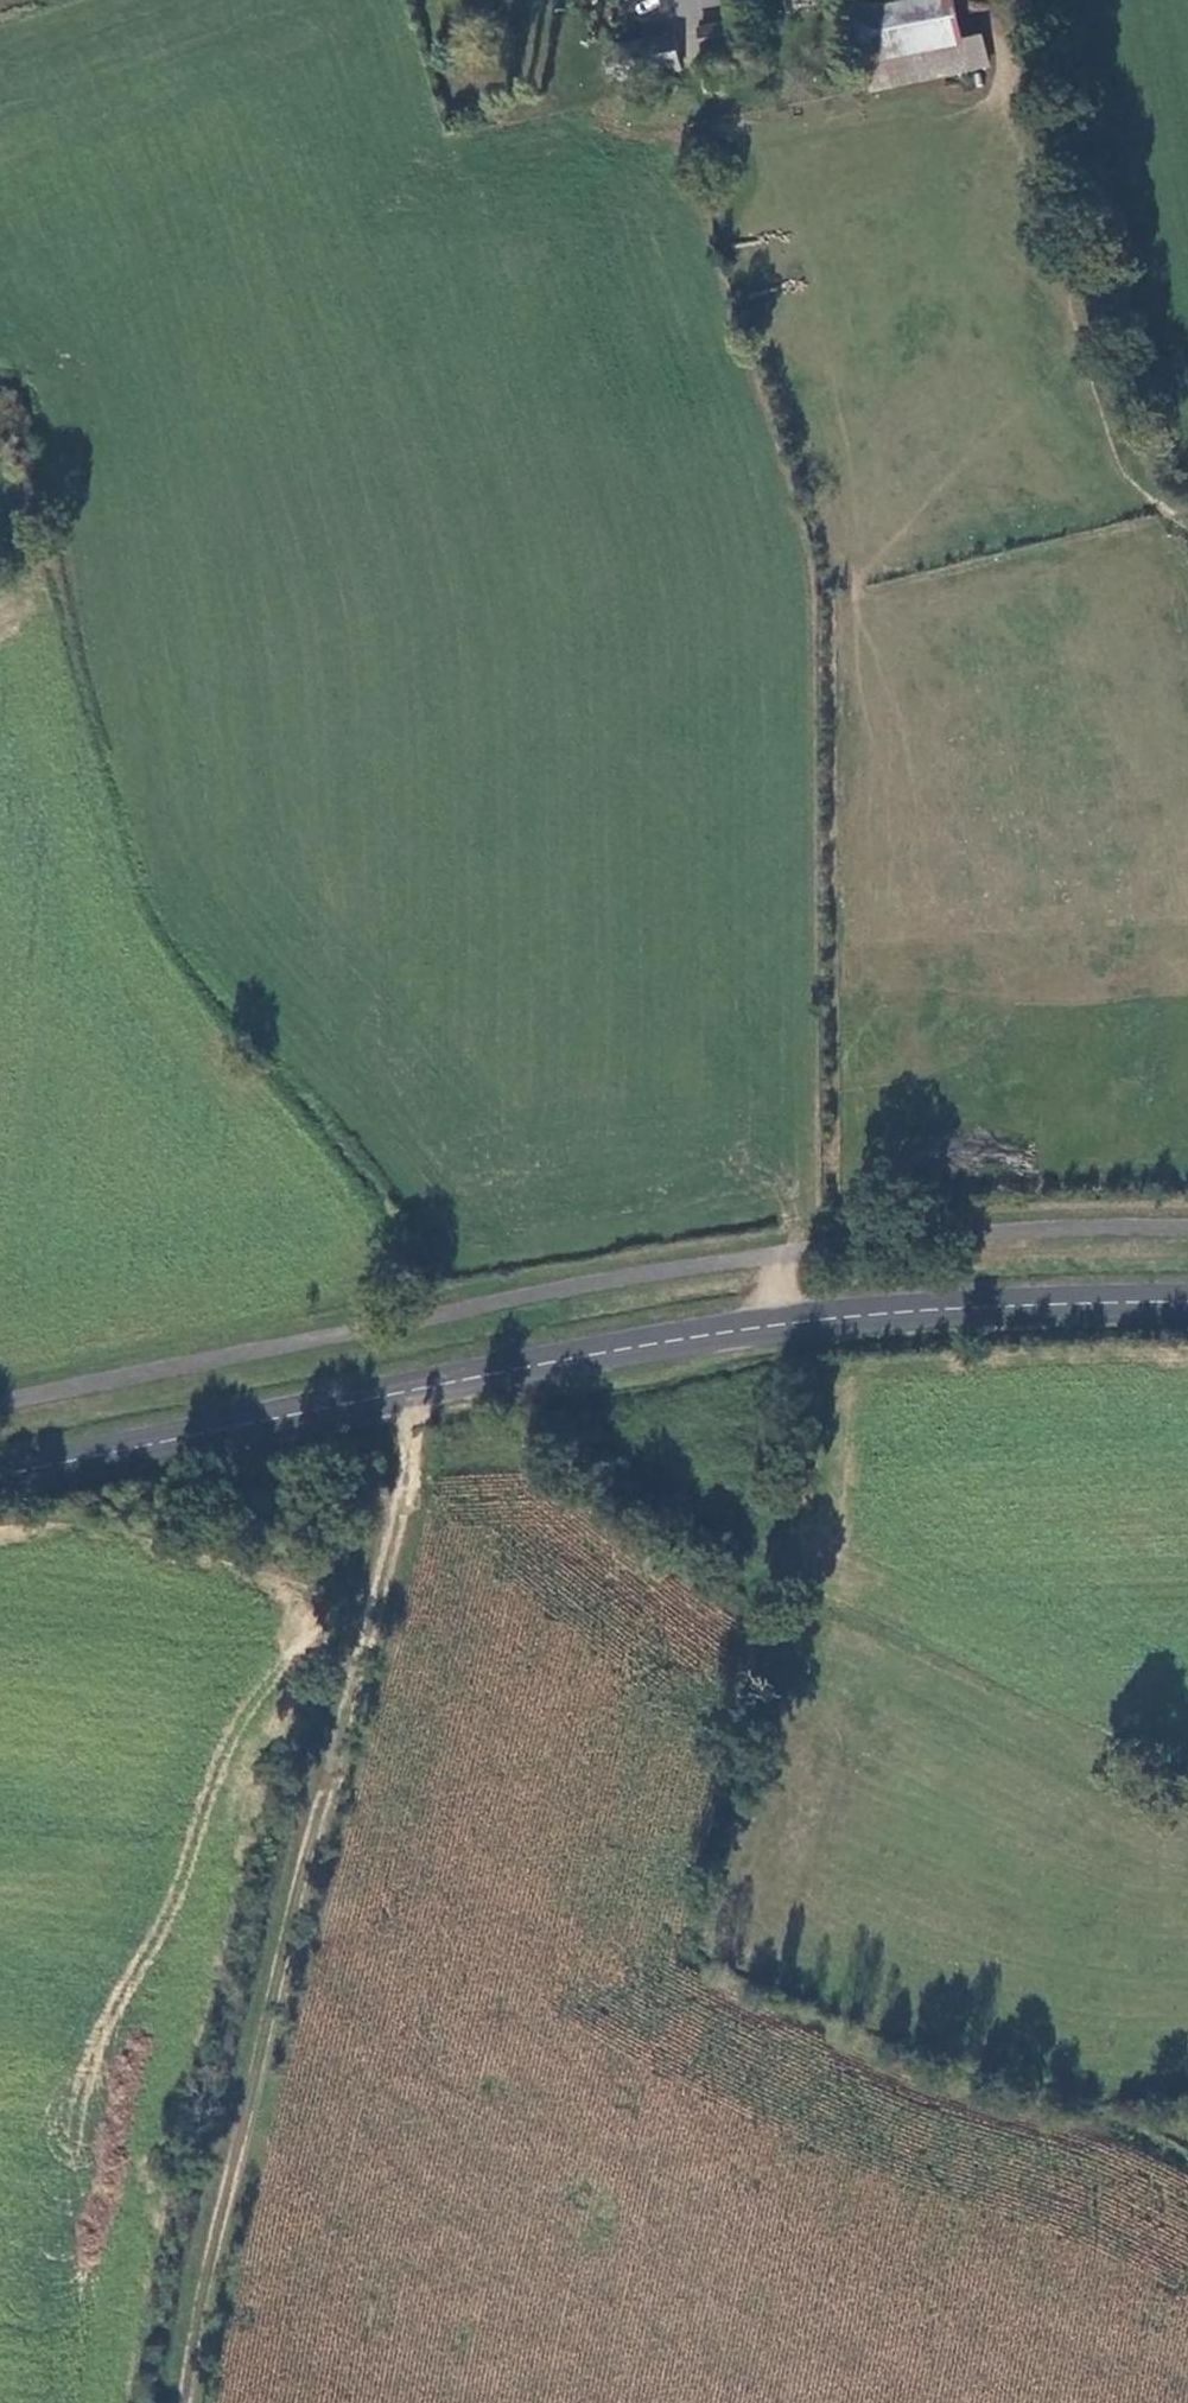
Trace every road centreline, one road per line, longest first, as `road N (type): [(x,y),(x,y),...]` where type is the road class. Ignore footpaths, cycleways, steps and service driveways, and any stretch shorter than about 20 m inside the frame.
road 1 (tertiary): [(1187,1301),(878,1314),(709,1334),(0,1477)]
road 2 (track): [(414,1389),(409,1462),(206,2276),(188,2402)]

